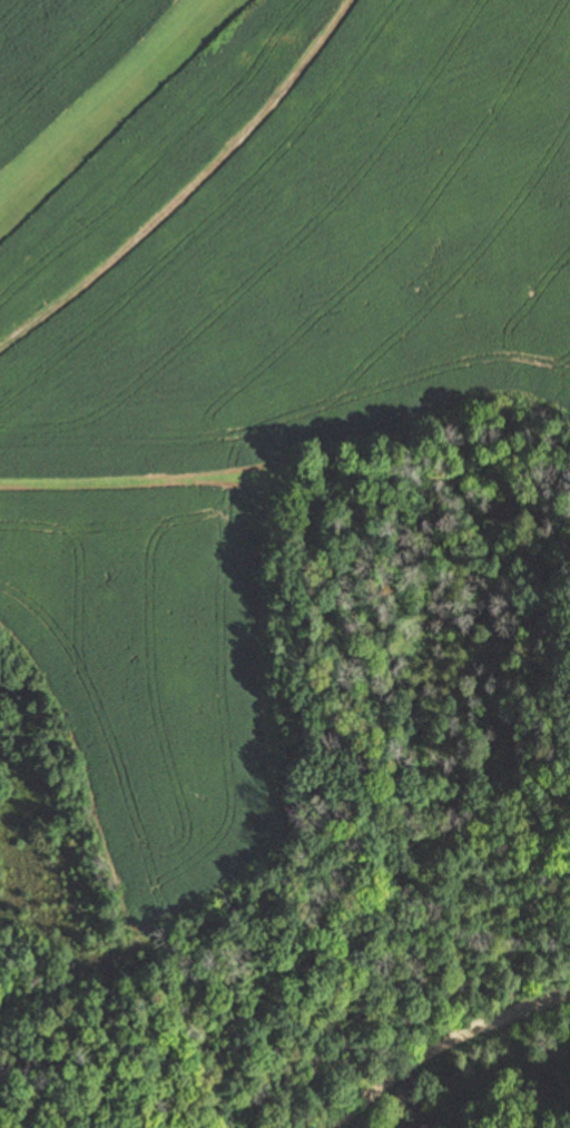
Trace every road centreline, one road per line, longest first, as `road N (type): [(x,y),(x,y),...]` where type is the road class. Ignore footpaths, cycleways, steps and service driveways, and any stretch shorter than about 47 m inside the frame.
road 1 (track): [(0,344),(140,237),(266,116),(345,0)]
road 2 (residential): [(569,990),(403,1069),(329,1127)]

